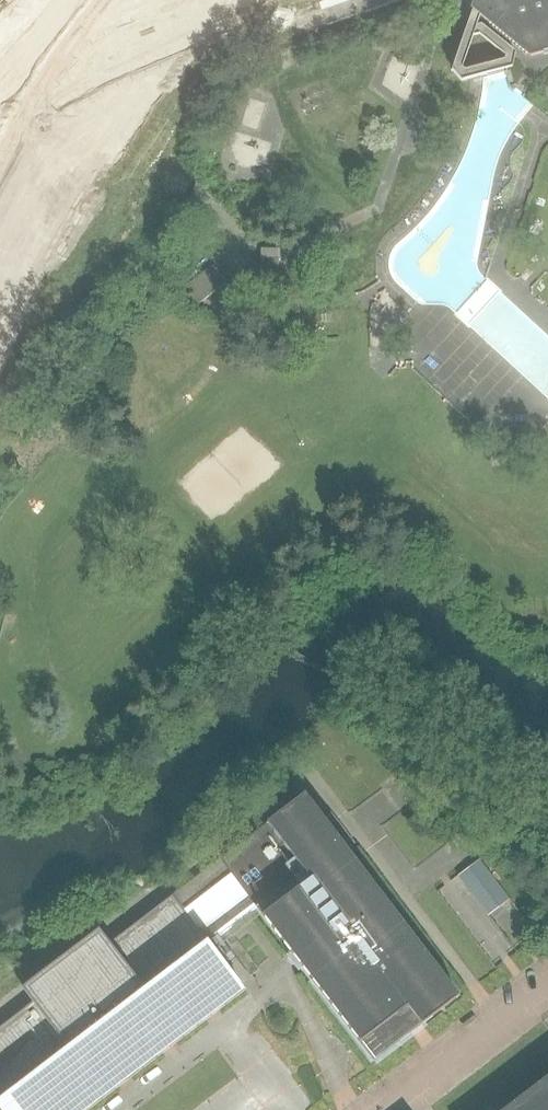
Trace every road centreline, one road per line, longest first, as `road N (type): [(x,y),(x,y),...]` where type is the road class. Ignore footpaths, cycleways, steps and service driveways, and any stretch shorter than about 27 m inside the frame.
road 1 (residential): [(547,970),(369,1109)]
road 2 (trunk): [(0,95),(142,0)]

